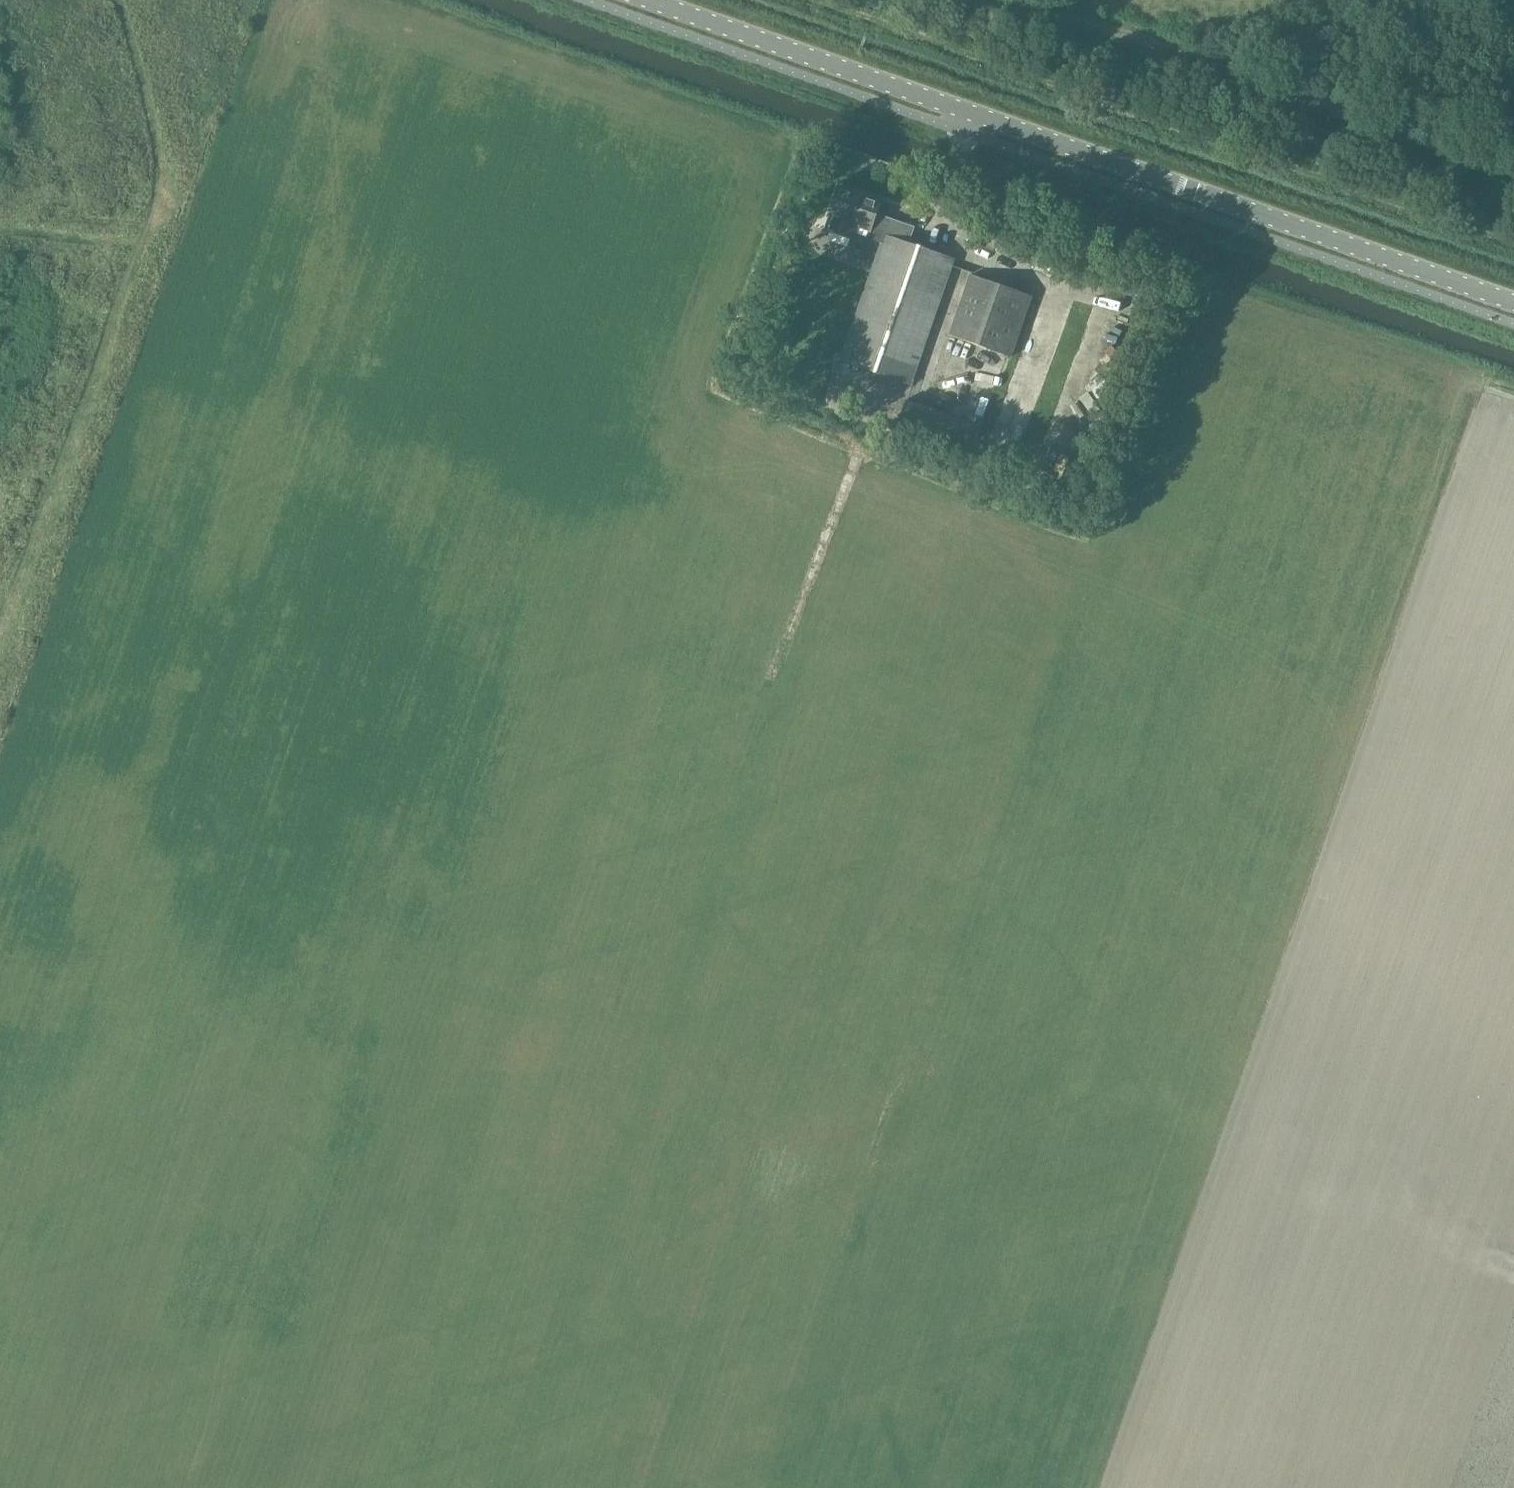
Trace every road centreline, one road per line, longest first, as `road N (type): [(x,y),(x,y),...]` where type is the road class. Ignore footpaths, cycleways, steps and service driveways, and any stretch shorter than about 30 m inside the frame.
road 1 (tertiary): [(1513,304),(644,0)]
road 2 (track): [(1037,0),(1172,48)]

